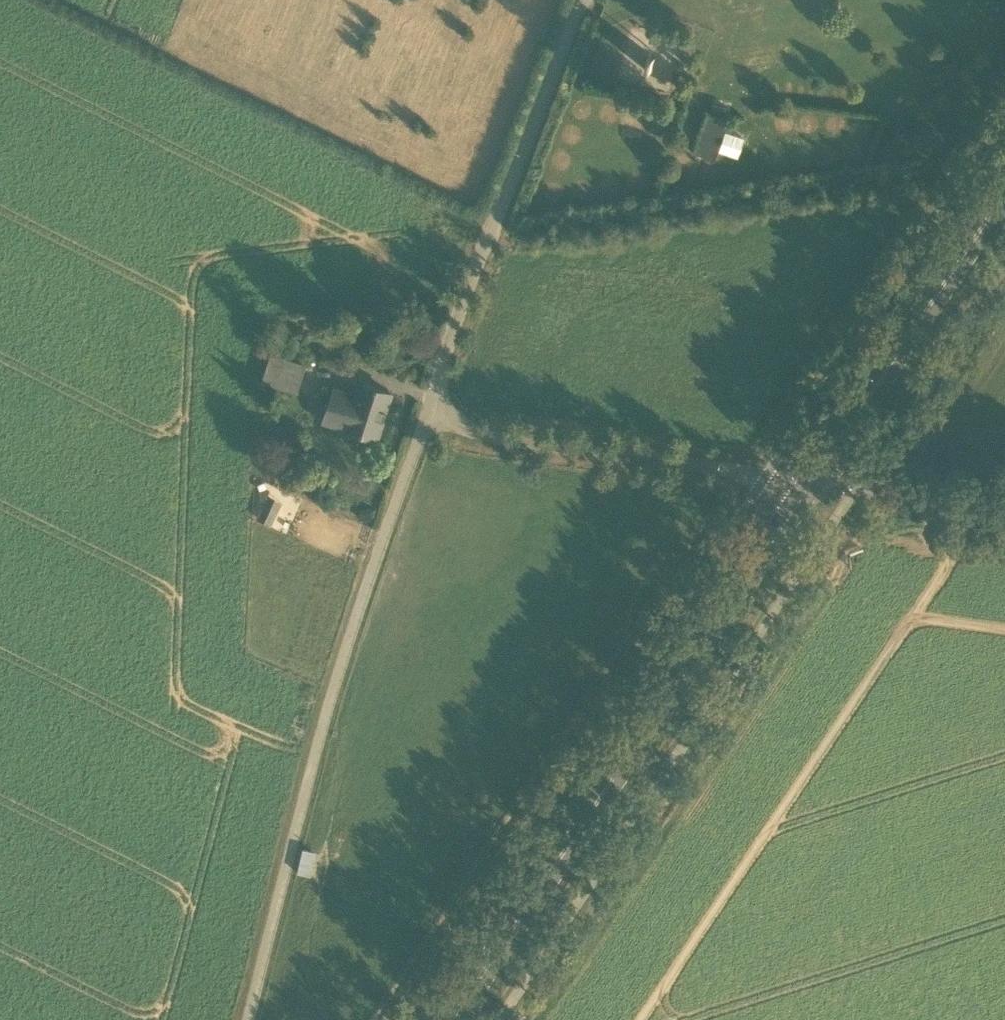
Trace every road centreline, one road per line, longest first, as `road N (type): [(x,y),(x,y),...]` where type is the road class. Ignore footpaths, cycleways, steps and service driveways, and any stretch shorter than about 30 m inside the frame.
road 1 (secondary): [(452,1019),(811,483)]
road 2 (unclassified): [(247,1019),(357,597),(425,416)]
road 3 (unclassified): [(425,416),(580,0)]
road 4 (unclassified): [(811,483),(425,416)]
road 5 (secondary): [(811,483),(1004,192)]
road 6 (unclassified): [(1004,509),(811,483)]

